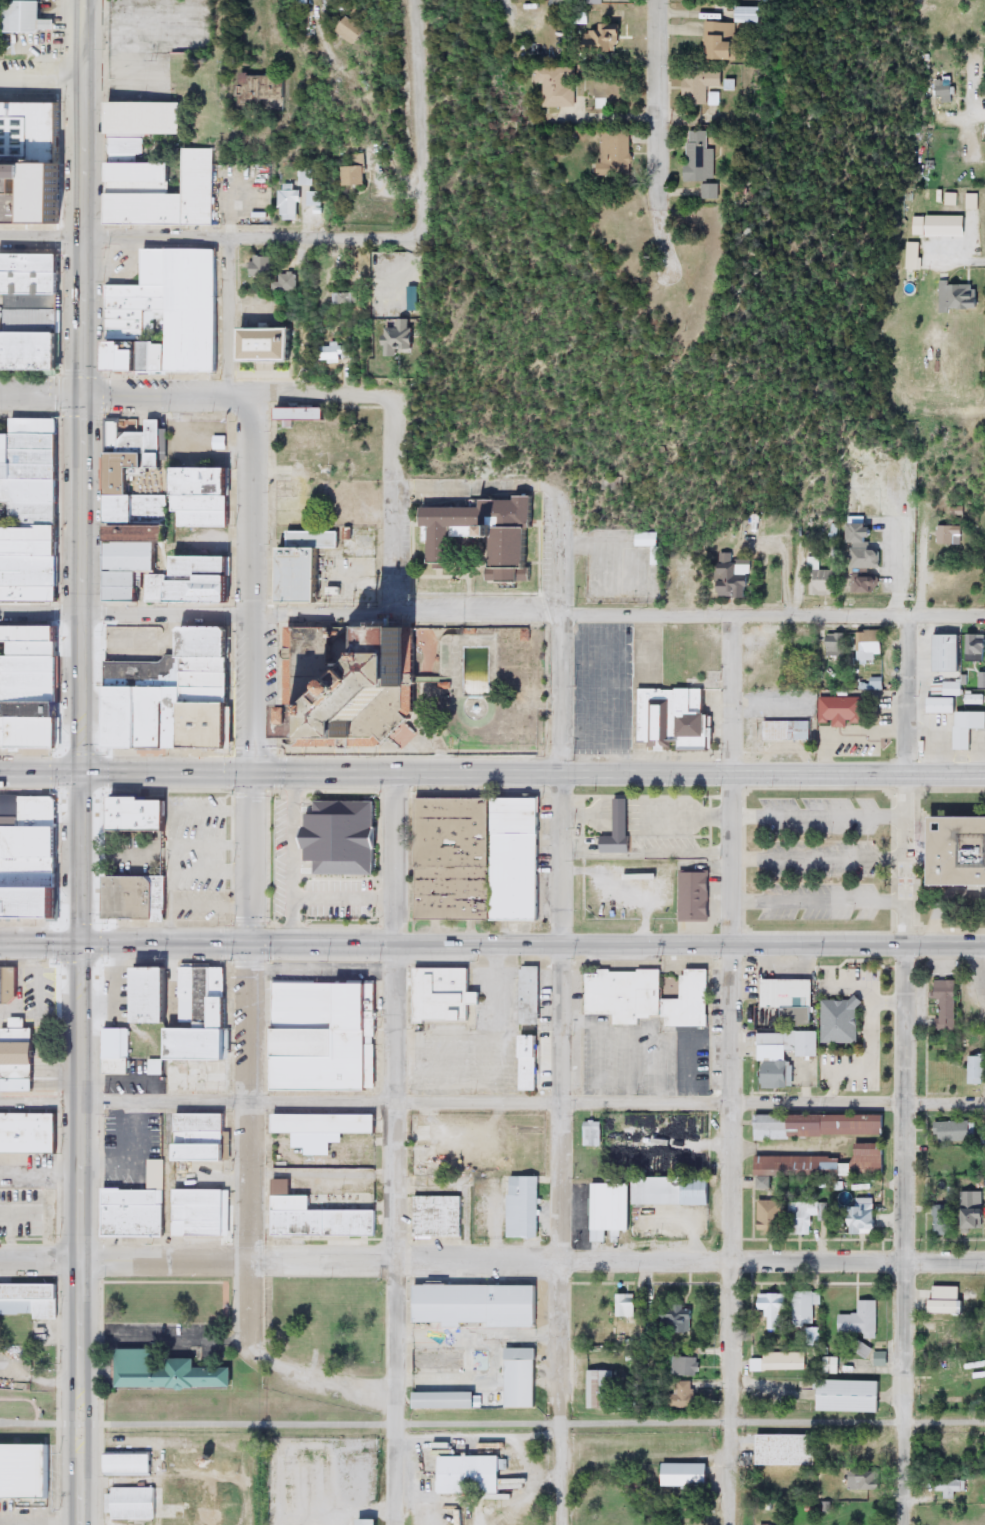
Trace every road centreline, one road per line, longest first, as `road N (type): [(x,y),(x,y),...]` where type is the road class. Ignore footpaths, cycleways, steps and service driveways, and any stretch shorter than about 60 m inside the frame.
road 1 (primary): [(984,773),(80,773)]
road 2 (primary): [(82,946),(984,939)]
road 3 (residential): [(82,1255),(984,1258)]
road 4 (residential): [(905,1098),(82,1098)]
road 5 (trunk): [(80,773),(83,0)]
road 6 (residential): [(729,1524),(734,771)]
road 7 (residential): [(393,1524),(394,774)]
road 8 (residential): [(561,1524),(561,775)]
road 9 (trunk): [(82,1524),(82,946)]
road 10 (residential): [(226,237),(226,371),(251,422),(253,774)]
road 11 (residential): [(79,614),(561,611)]
road 12 (residential): [(902,1524),(905,1098)]
road 13 (residential): [(561,611),(984,612)]
road 14 (residential): [(81,237),(404,235),(422,228)]
road 15 (residential): [(391,396),(80,393)]
road 16 (residential): [(252,1254),(252,945)]
road 17 (residential): [(664,238),(658,0)]
road 18 (residential): [(422,228),(414,0)]
road 19 (trunk): [(82,946),(80,773)]
road 20 (tertiary): [(252,945),(253,774)]
road 21 (residential): [(561,775),(561,611)]
road 22 (residential): [(905,1098),(905,938)]
road 23 (residential): [(906,771),(915,612)]
road 24 (residential): [(734,771),(736,612)]
road 25 (residential): [(260,1358),(394,1392)]
road 26 (residential): [(392,615),(393,478)]

